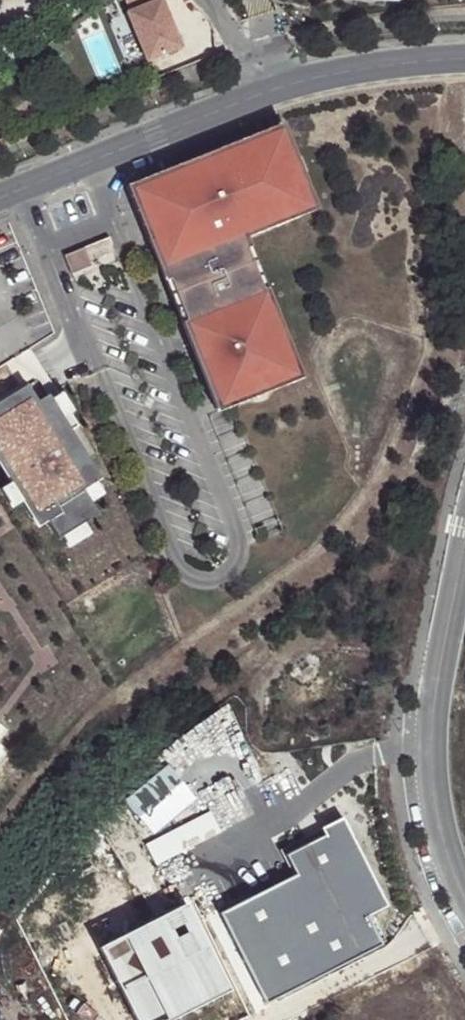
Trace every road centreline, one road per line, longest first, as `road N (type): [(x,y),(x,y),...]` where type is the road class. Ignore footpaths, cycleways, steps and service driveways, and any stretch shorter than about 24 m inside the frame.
road 1 (residential): [(464,59),(287,87),(0,198)]
road 2 (unclassified): [(464,538),(429,738),(433,799),(464,900)]

